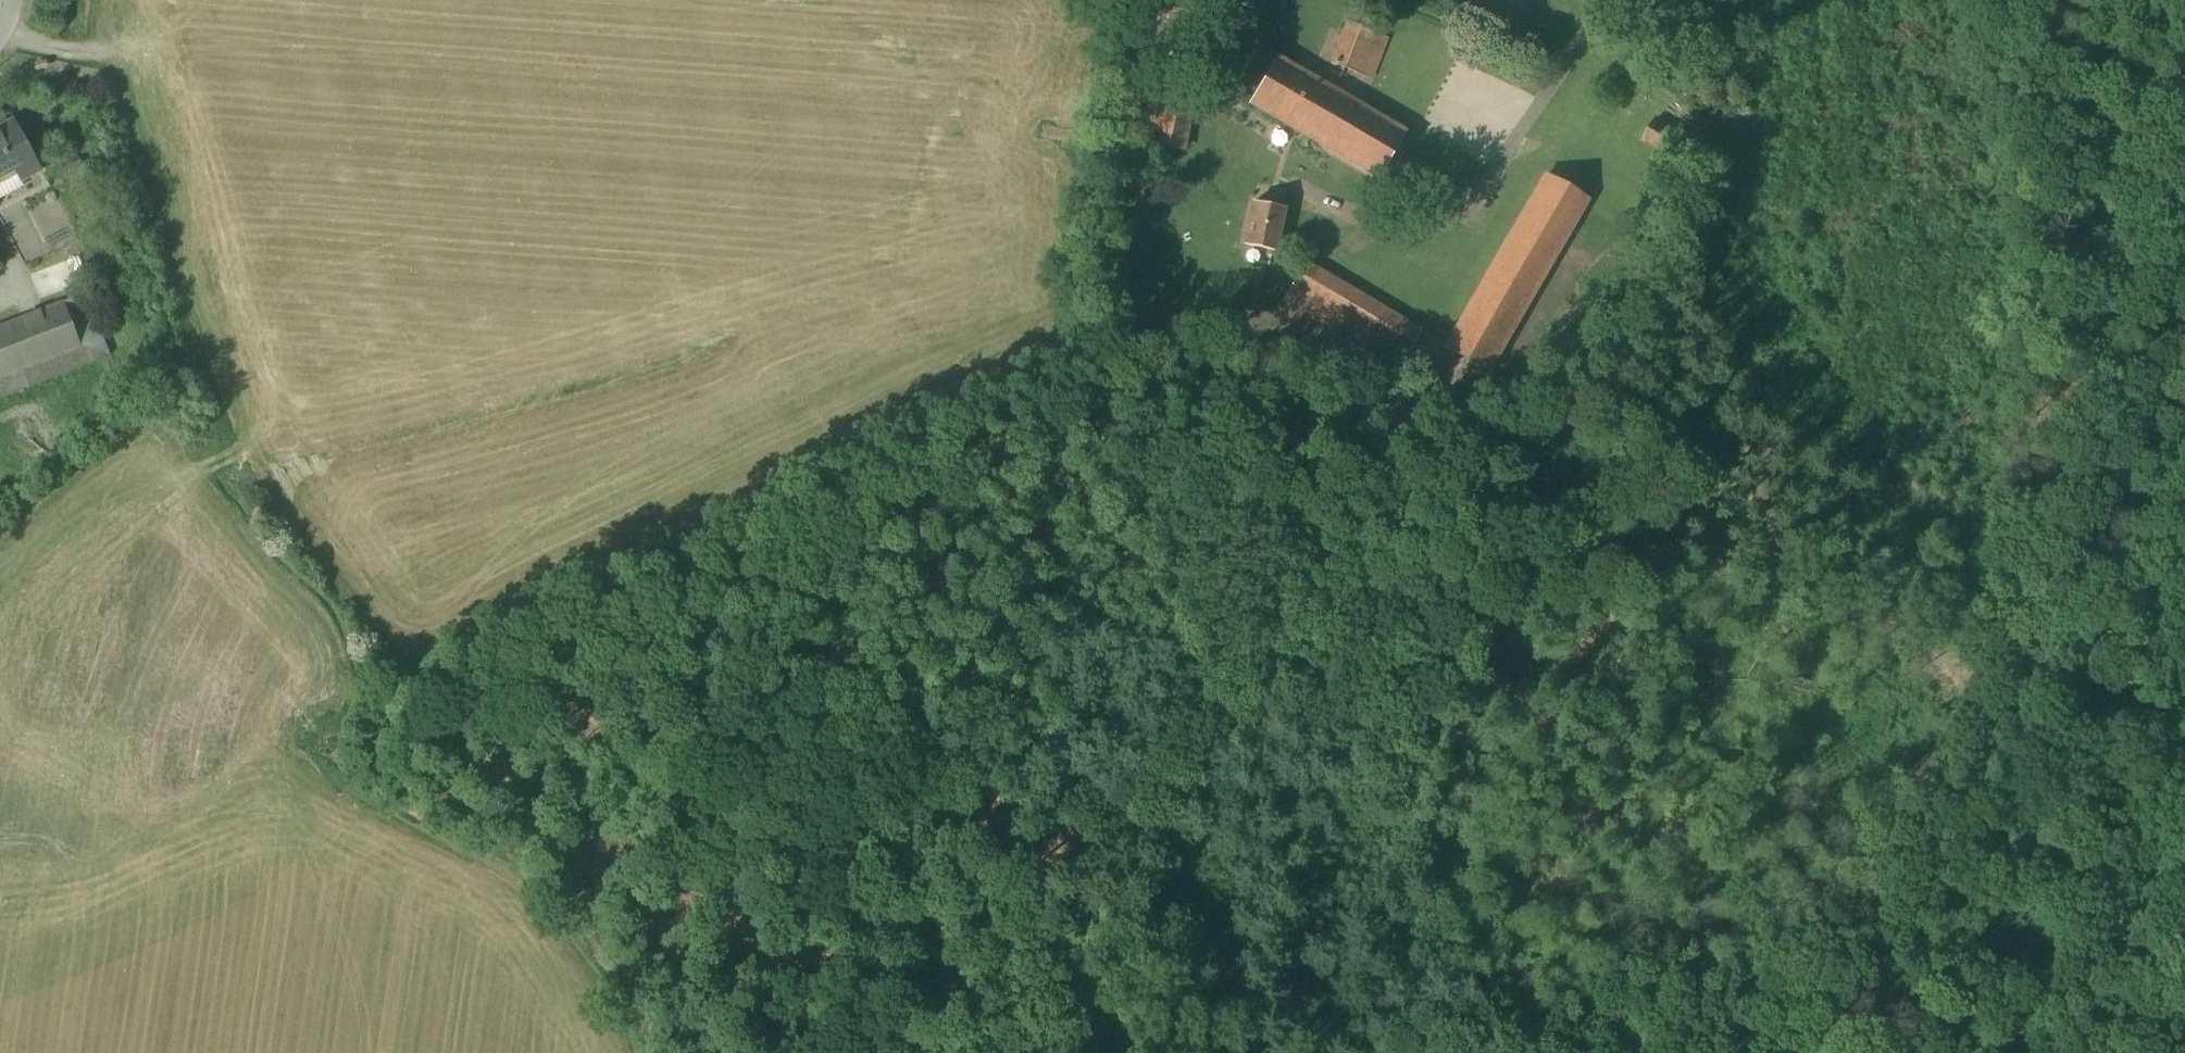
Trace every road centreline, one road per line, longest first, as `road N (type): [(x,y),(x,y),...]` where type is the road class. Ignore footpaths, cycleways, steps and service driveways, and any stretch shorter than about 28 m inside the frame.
road 1 (unclassified): [(1603,0),(1482,168)]

